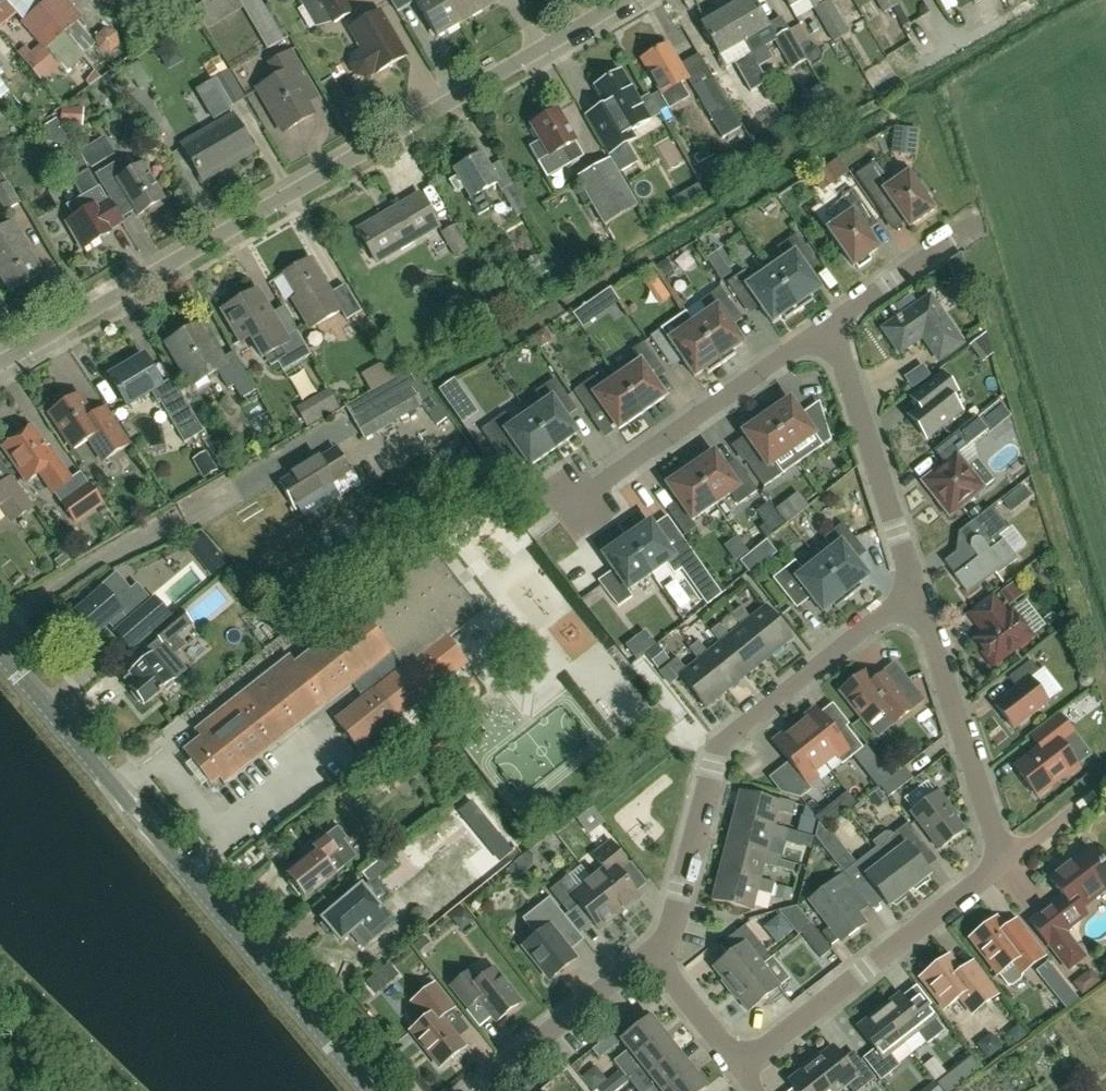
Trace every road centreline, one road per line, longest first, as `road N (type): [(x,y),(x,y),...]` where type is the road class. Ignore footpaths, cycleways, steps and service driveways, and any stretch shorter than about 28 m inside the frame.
road 1 (residential): [(0,363),(626,0)]
road 2 (tertiary): [(371,1090),(0,652)]
road 3 (residential): [(653,955),(664,944),(716,754),(915,589)]
road 4 (residential): [(740,1068),(1004,862)]
road 5 (residential): [(560,511),(832,325)]
road 6 (residential): [(1004,862),(915,589)]
road 7 (residential): [(915,589),(832,325)]
road 8 (residential): [(474,1090),(653,955)]
road 9 (residential): [(832,325),(963,231)]
road 10 (residential): [(740,1068),(653,955)]

